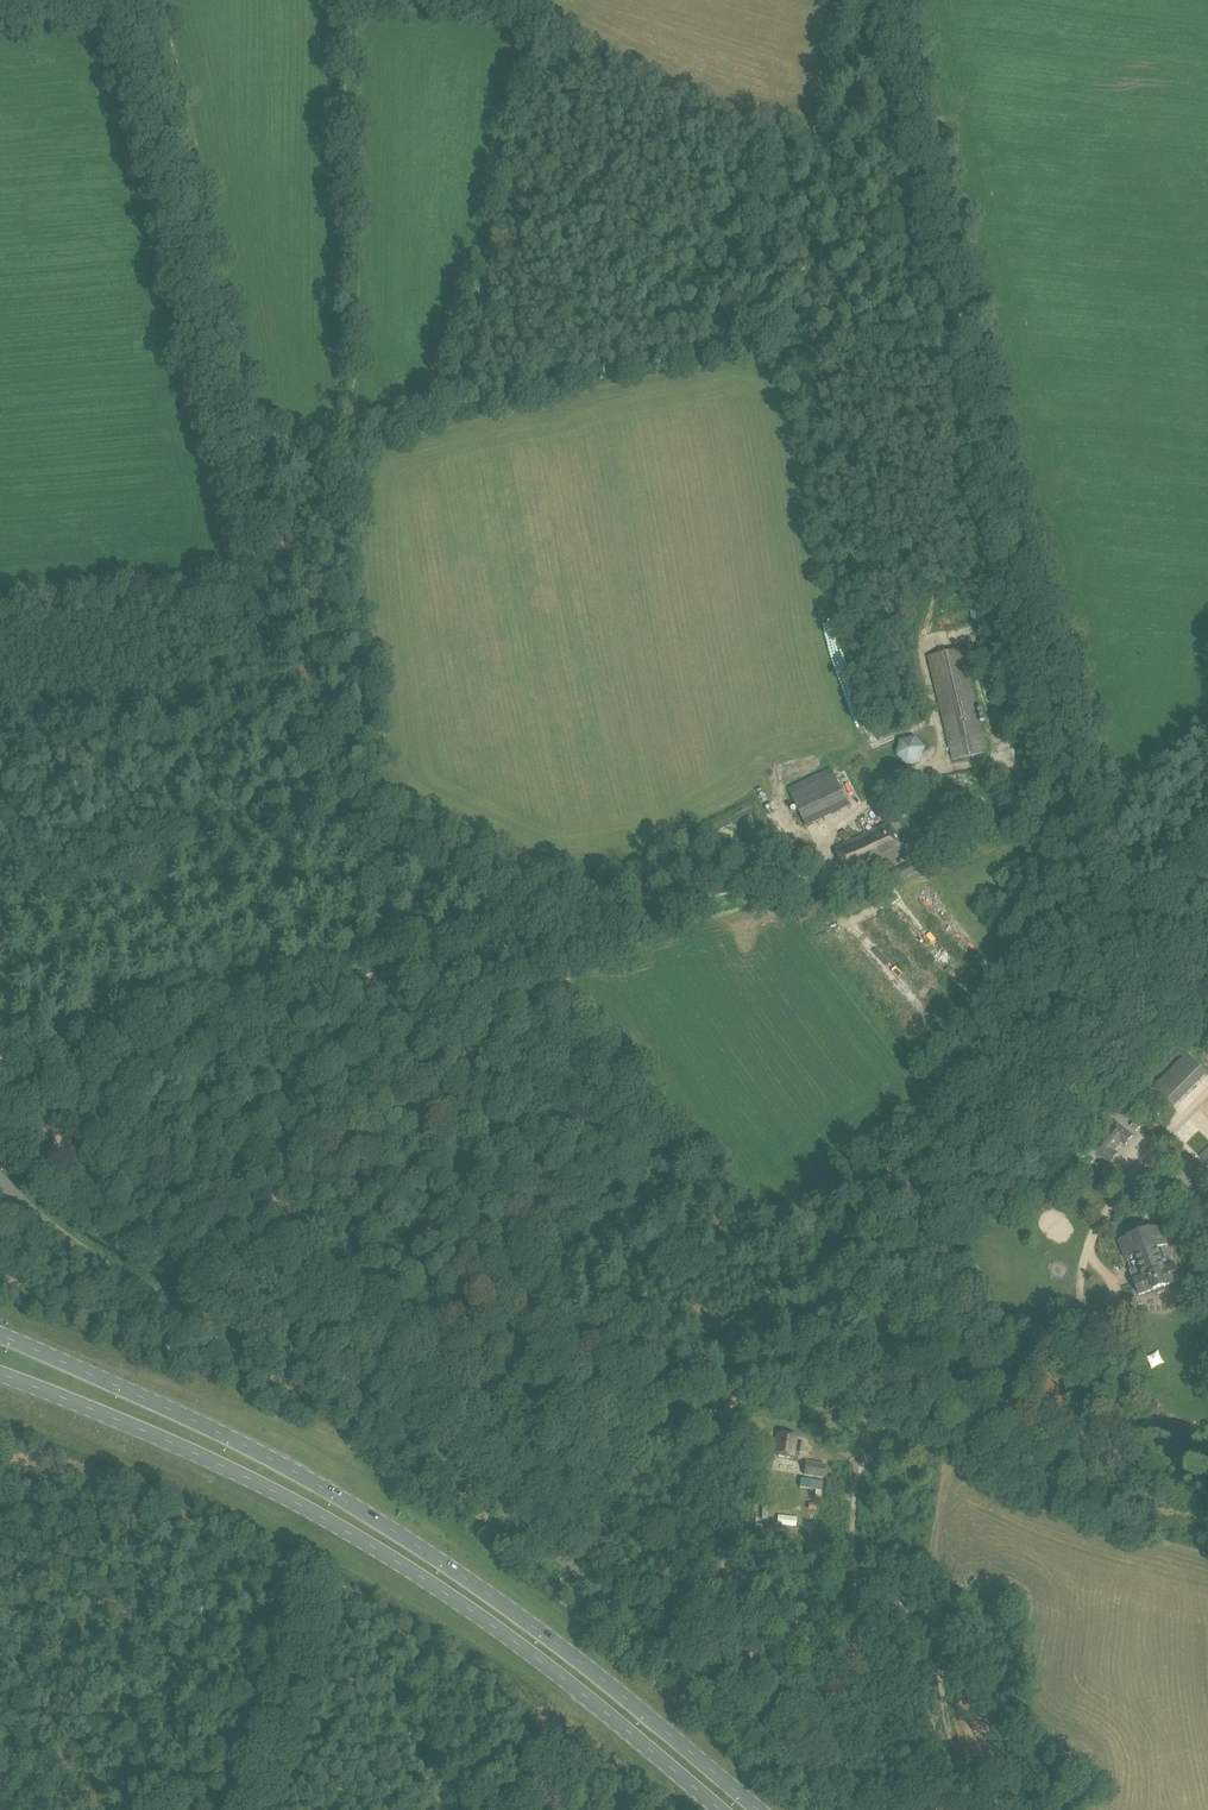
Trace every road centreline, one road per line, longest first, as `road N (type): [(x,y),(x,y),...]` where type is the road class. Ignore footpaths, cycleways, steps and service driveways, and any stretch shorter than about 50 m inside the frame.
road 1 (unclassified): [(856,1809),(393,1416),(308,1361),(99,1261),(0,1179)]
road 2 (primary): [(757,1809),(538,1628),(366,1513),(217,1432),(0,1337)]
road 3 (primary): [(0,1374),(197,1455),(350,1533),(524,1648),(720,1809)]
road 4 (track): [(882,0),(1070,792)]
road 5 (track): [(0,1059),(728,889)]
road 6 (track): [(454,1809),(411,1694),(364,1671),(282,1665),(229,1809)]
road 7 (track): [(1070,792),(1053,828),(940,868),(851,917),(803,873),(728,889)]
road 8 (track): [(1207,1090),(1117,1200),(1090,1252)]
road 9 (track): [(1090,1252),(1078,1293),(1100,1310),(1115,1293),(1098,1265)]

